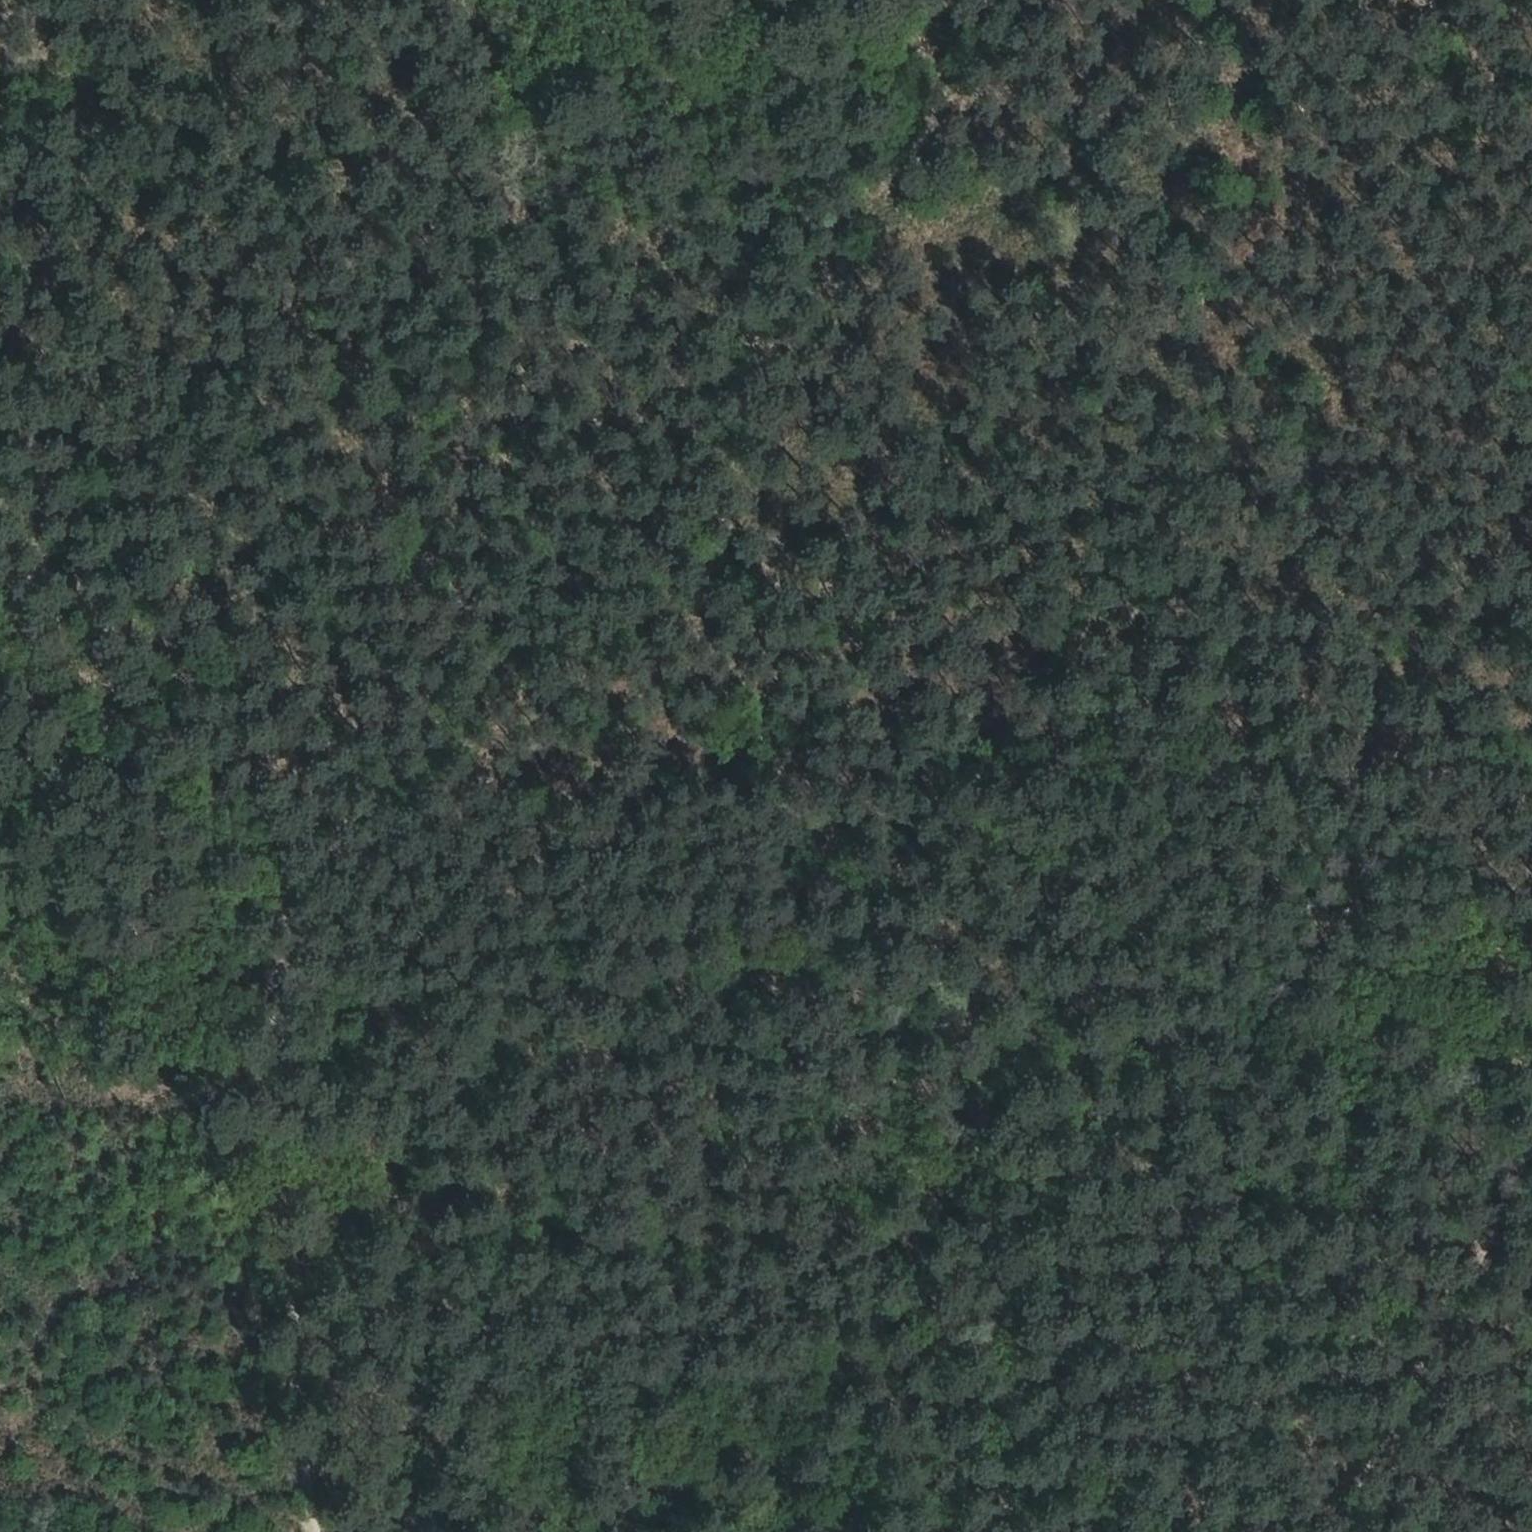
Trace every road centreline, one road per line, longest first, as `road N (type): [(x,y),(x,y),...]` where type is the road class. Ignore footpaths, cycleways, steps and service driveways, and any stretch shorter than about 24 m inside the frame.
road 1 (track): [(1531,767),(217,781),(169,760),(0,604)]

